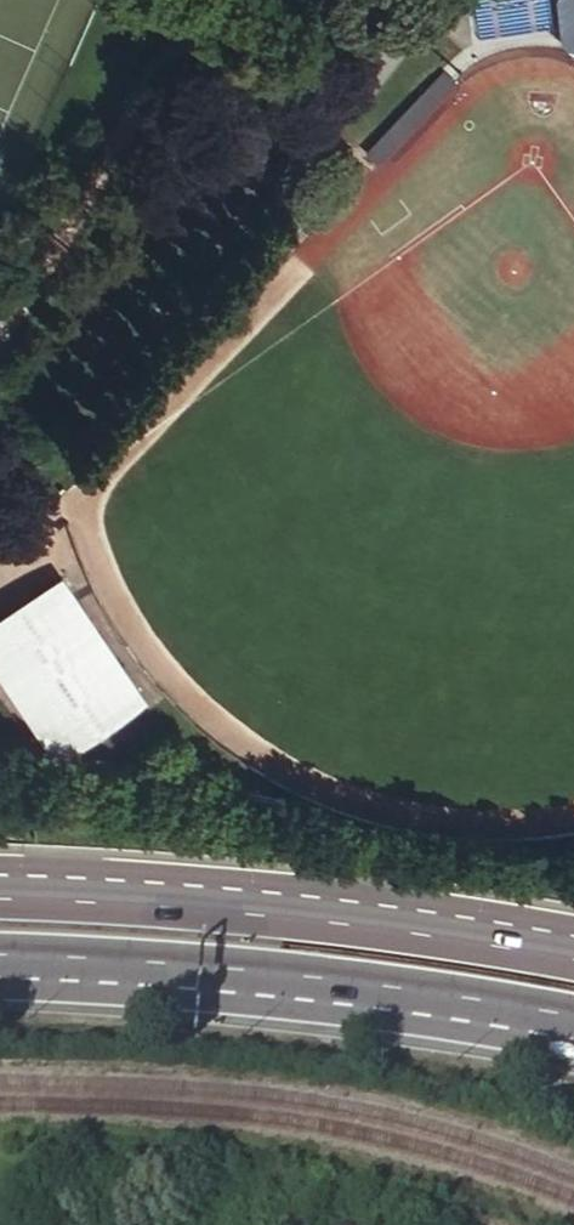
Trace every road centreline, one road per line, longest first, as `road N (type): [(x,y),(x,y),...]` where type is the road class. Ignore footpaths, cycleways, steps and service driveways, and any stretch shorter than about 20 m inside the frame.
road 1 (trunk): [(0,954),(319,976),(573,1017)]
road 2 (trunk): [(573,956),(310,916),(0,893)]

